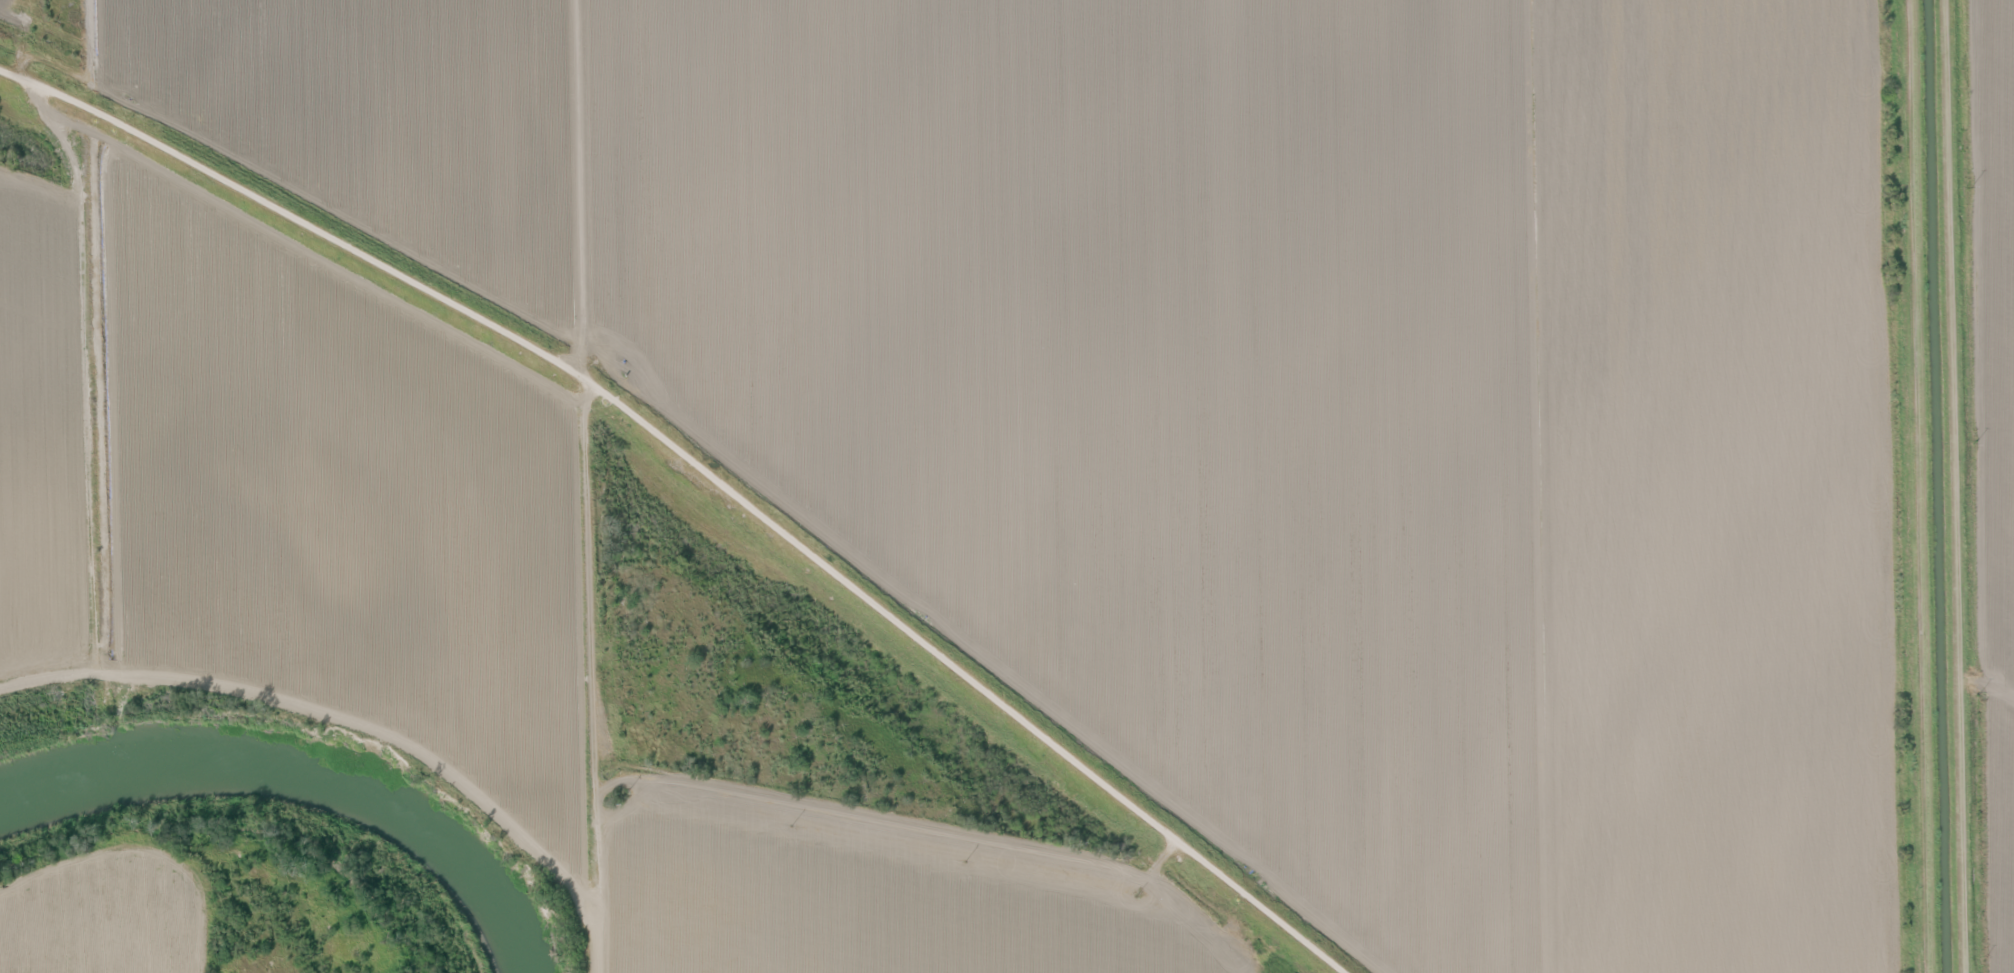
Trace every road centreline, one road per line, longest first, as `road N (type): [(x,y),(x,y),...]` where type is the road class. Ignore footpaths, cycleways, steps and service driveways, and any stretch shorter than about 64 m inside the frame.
road 1 (residential): [(1334,972),(578,380),(93,117),(0,75)]

